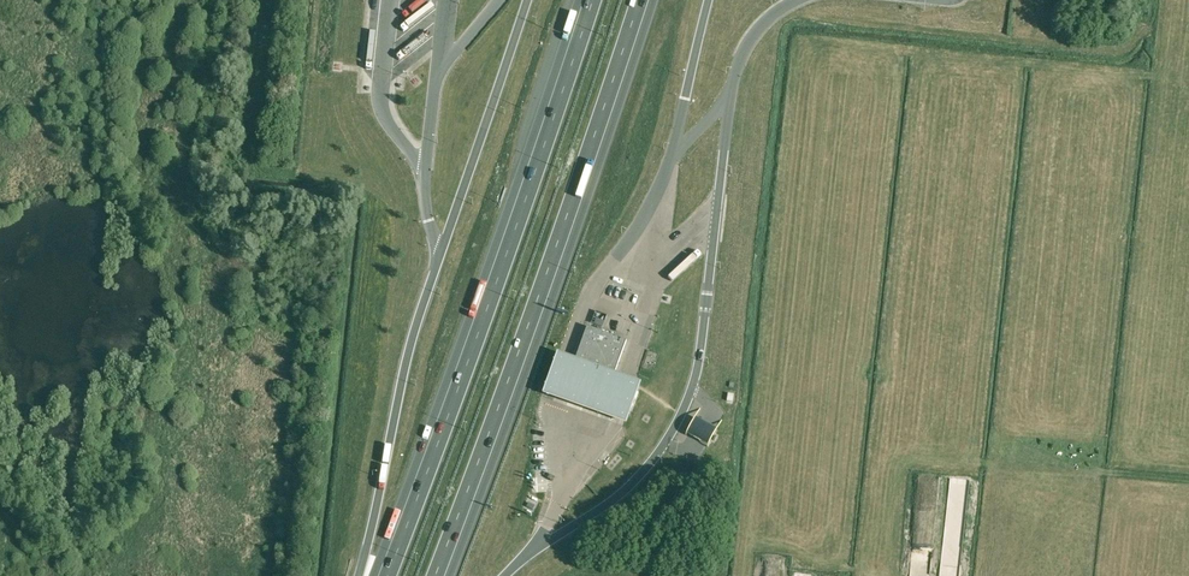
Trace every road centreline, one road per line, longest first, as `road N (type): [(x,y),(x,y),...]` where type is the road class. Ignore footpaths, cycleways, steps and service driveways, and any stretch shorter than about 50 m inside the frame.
road 1 (motorway): [(439,575),(644,0)]
road 2 (motorway): [(587,0),(382,575)]
road 3 (motorway): [(408,359),(359,575)]

